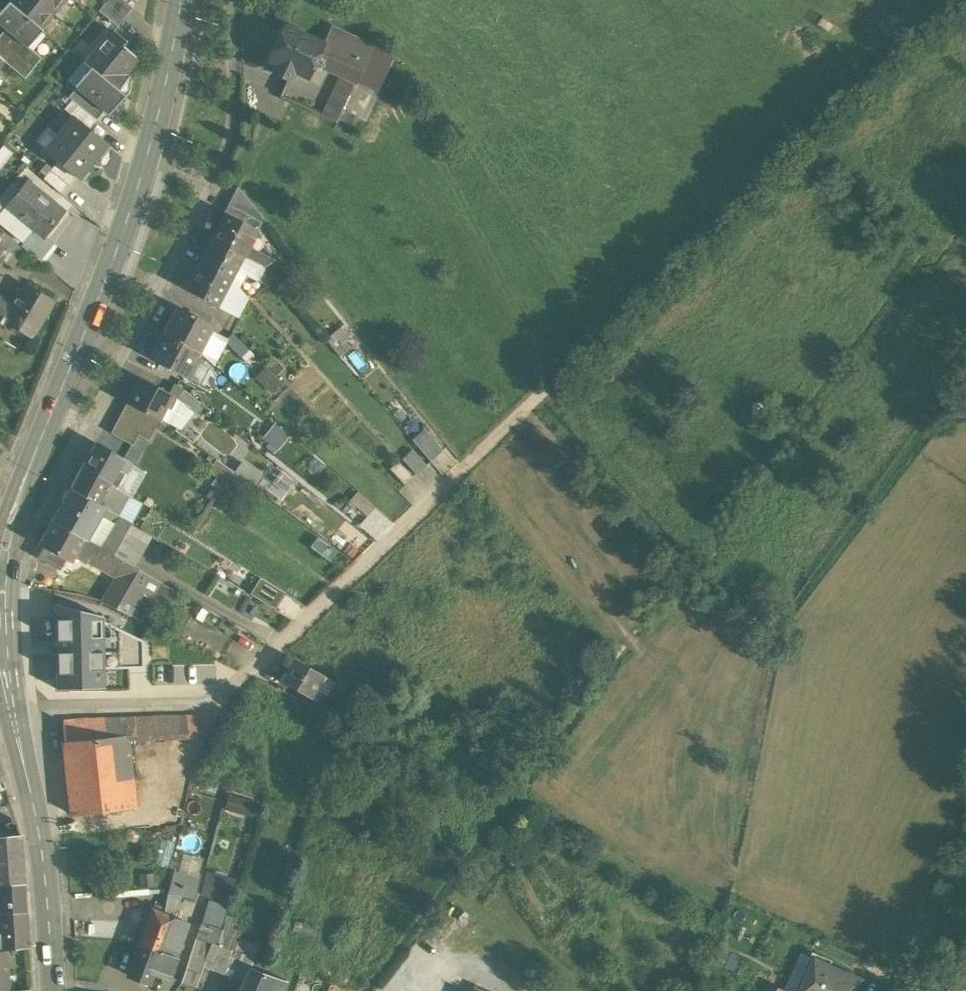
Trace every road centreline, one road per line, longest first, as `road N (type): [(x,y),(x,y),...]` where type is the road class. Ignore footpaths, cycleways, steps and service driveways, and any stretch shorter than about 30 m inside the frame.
road 1 (track): [(470,487),(957,0)]
road 2 (secondary): [(0,583),(33,455),(126,221),(180,0)]
road 3 (residential): [(13,708),(210,705),(312,607),(470,487)]
road 4 (secondary): [(53,990),(45,861),(13,708)]
road 5 (track): [(884,983),(965,812)]

